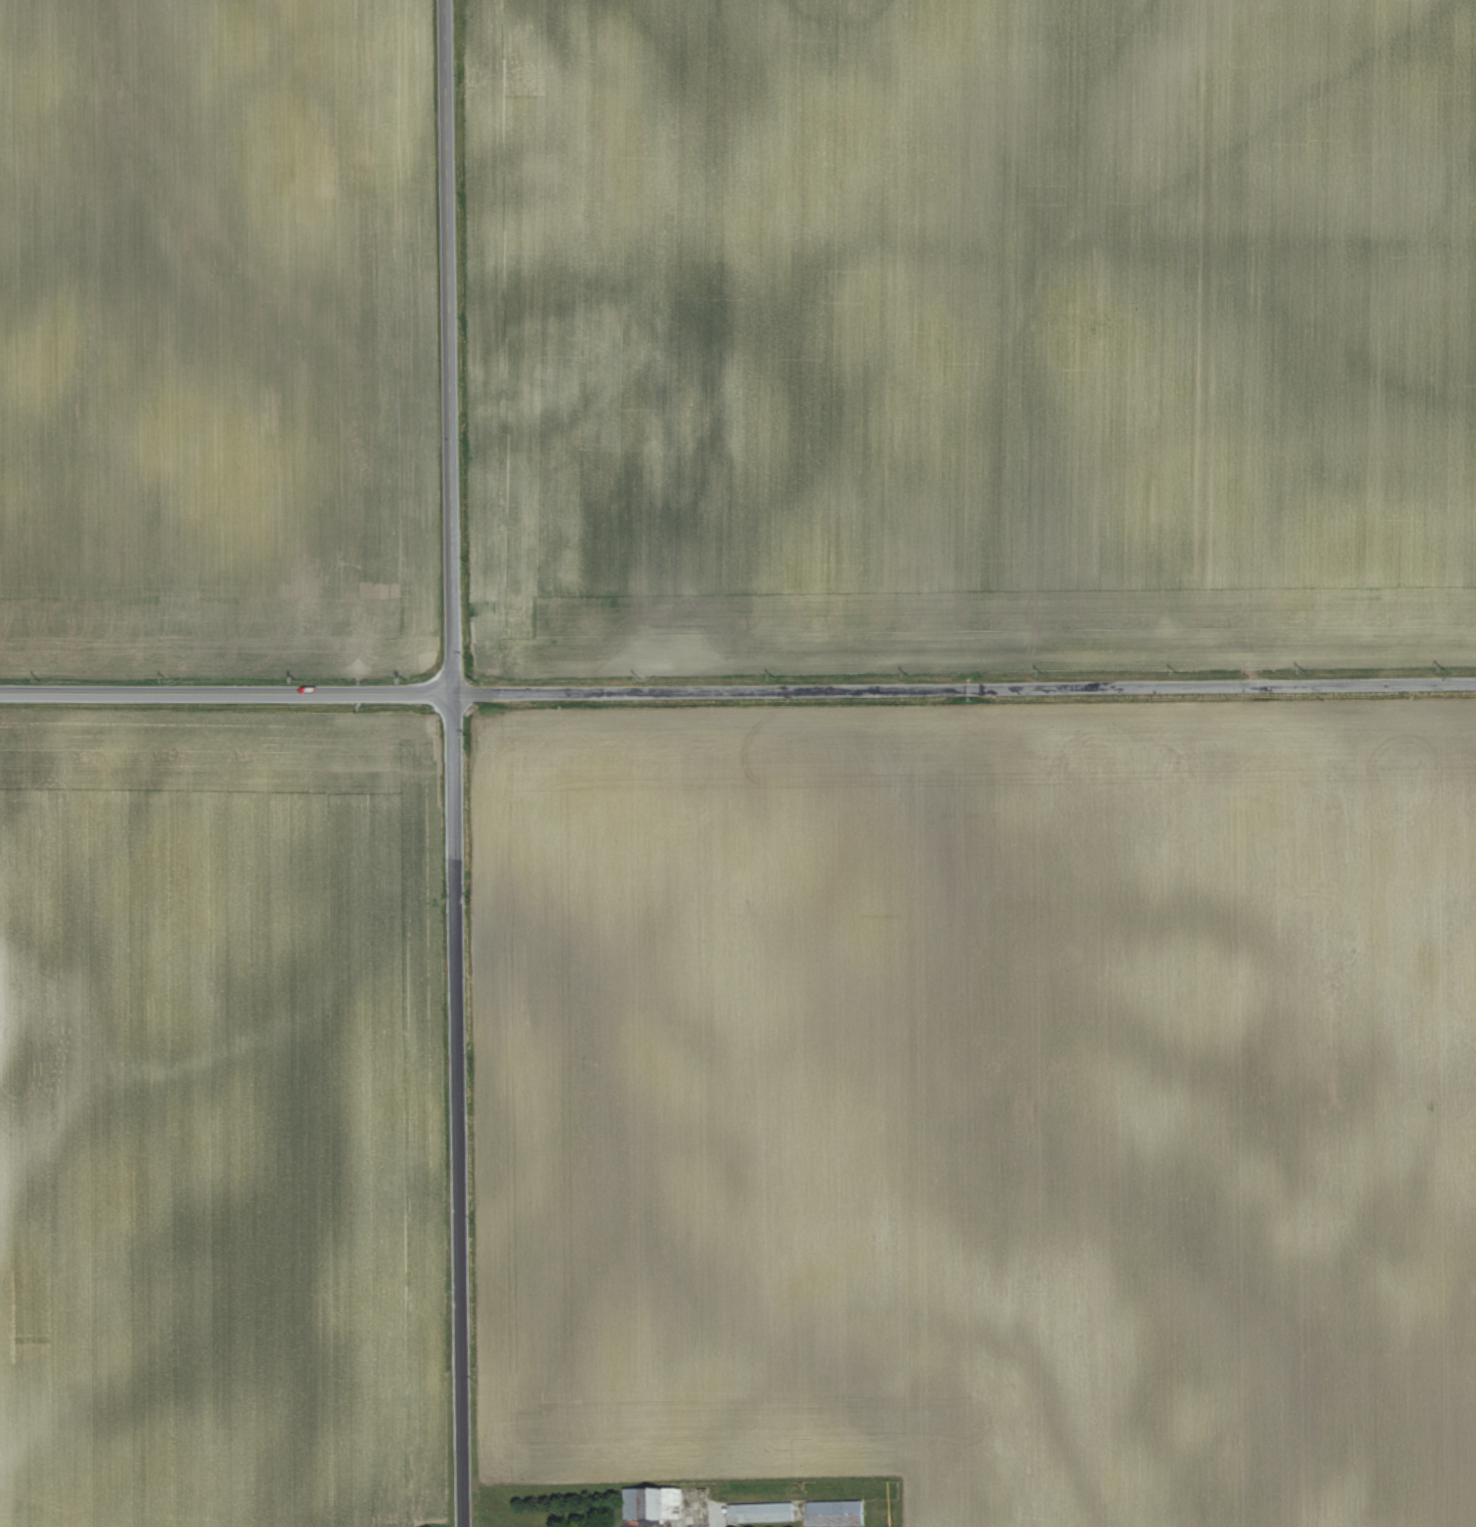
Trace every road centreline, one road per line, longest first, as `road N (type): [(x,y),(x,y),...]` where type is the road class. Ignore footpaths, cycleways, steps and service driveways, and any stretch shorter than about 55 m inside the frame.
road 1 (residential): [(465,1526),(446,0)]
road 2 (residential): [(1475,681),(0,691)]

